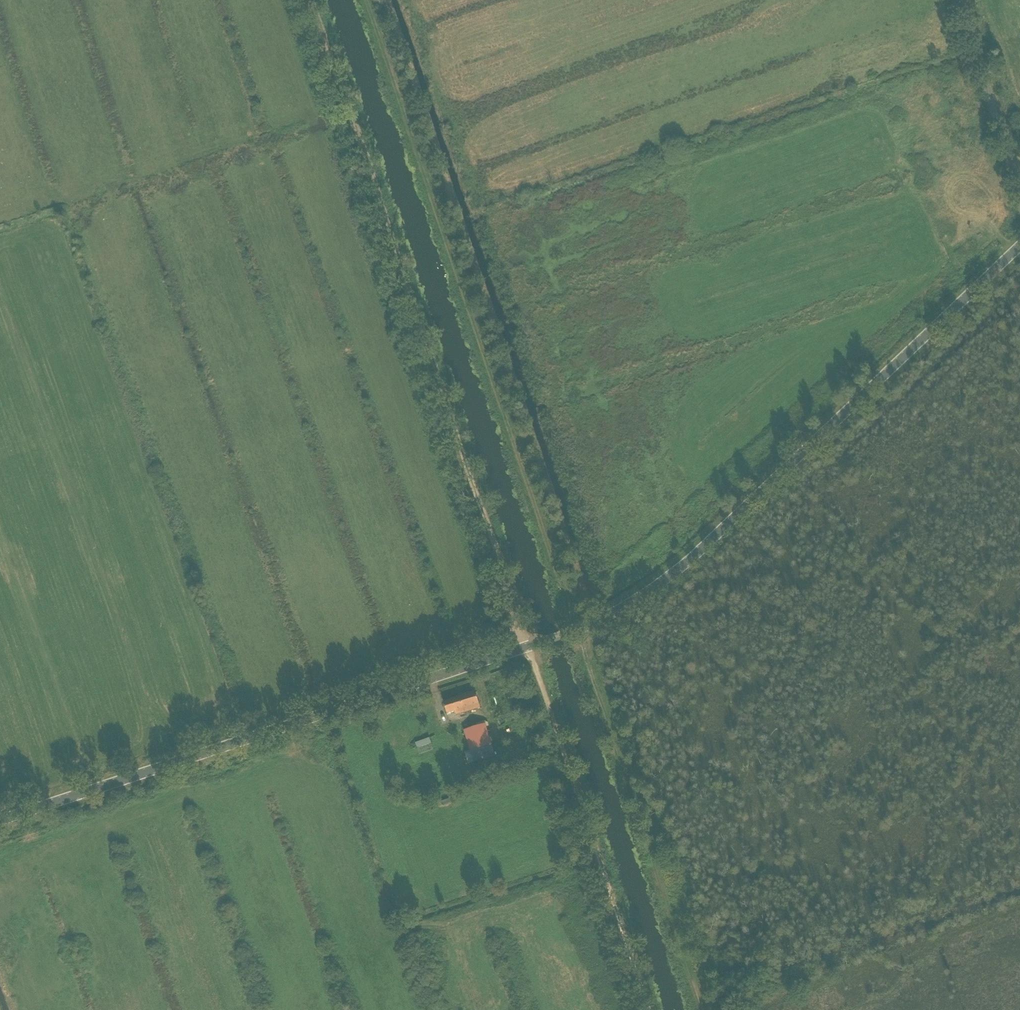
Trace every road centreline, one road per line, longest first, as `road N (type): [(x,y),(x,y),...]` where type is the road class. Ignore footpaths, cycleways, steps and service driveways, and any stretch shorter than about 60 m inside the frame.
road 1 (tertiary): [(0,820),(614,612),(697,555),(1019,247)]
road 2 (track): [(648,1009),(516,592),(499,564),(311,0)]
road 3 (track): [(366,0),(703,1009)]
road 4 (unclassified): [(1019,186),(958,0)]

